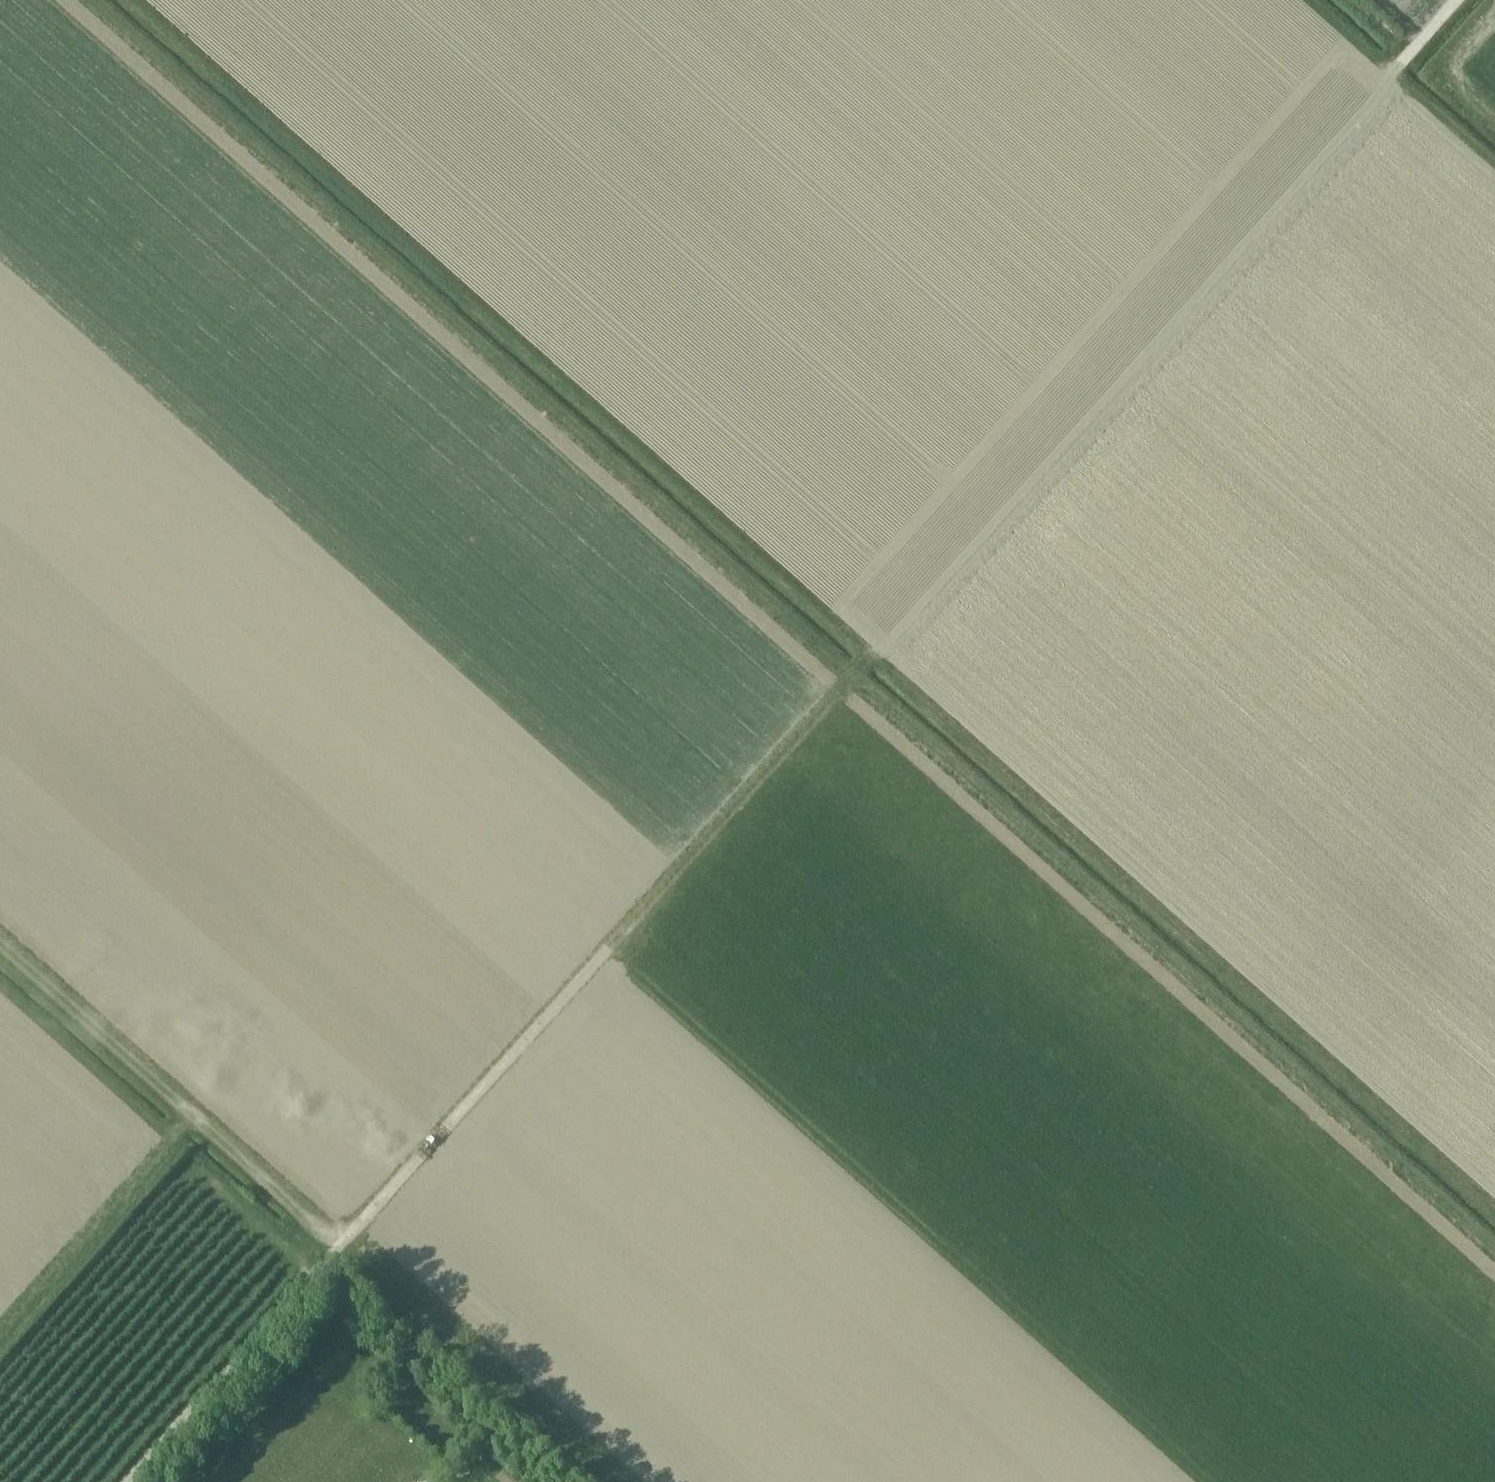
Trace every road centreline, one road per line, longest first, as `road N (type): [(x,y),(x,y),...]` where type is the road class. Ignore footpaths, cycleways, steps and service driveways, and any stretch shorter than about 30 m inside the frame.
road 1 (track): [(126,1481),(1454,0)]
road 2 (track): [(339,1247),(0,946)]

